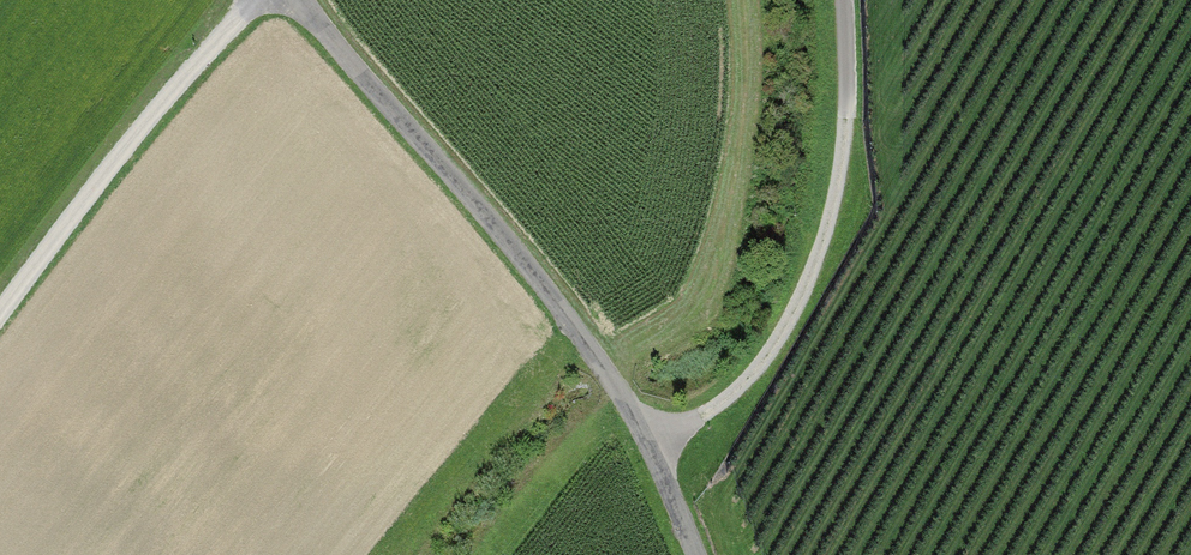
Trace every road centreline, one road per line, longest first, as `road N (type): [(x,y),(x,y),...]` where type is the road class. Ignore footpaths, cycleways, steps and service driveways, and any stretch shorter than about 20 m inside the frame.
road 1 (residential): [(299,0),(525,262),(651,435),(698,554)]
road 2 (track): [(651,435),(702,416),(747,383),(804,287),(828,226),(848,119),(844,0)]
road 3 (track): [(261,0),(141,127),(0,311)]

